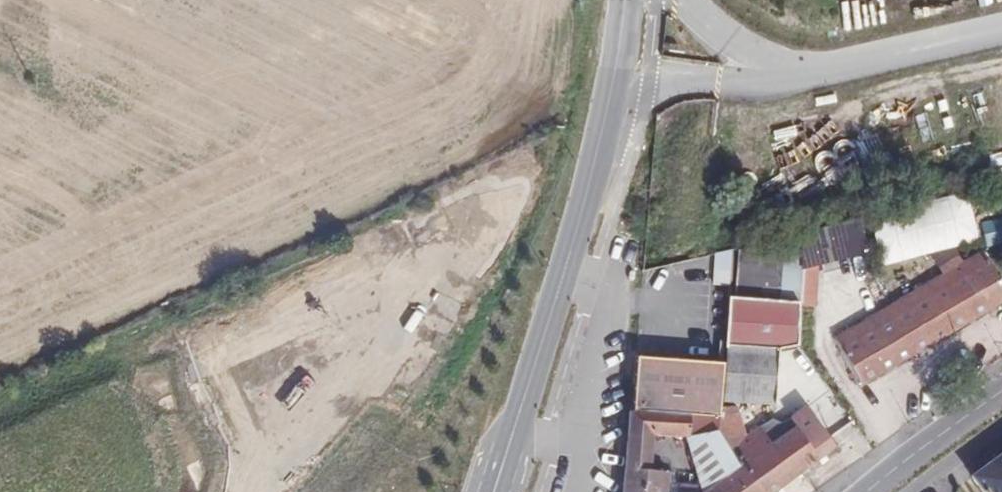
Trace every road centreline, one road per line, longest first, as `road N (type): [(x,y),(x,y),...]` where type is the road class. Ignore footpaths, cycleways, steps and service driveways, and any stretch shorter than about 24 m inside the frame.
road 1 (secondary): [(520,408),(594,165),(626,0)]
road 2 (secondary): [(1001,388),(867,491)]

